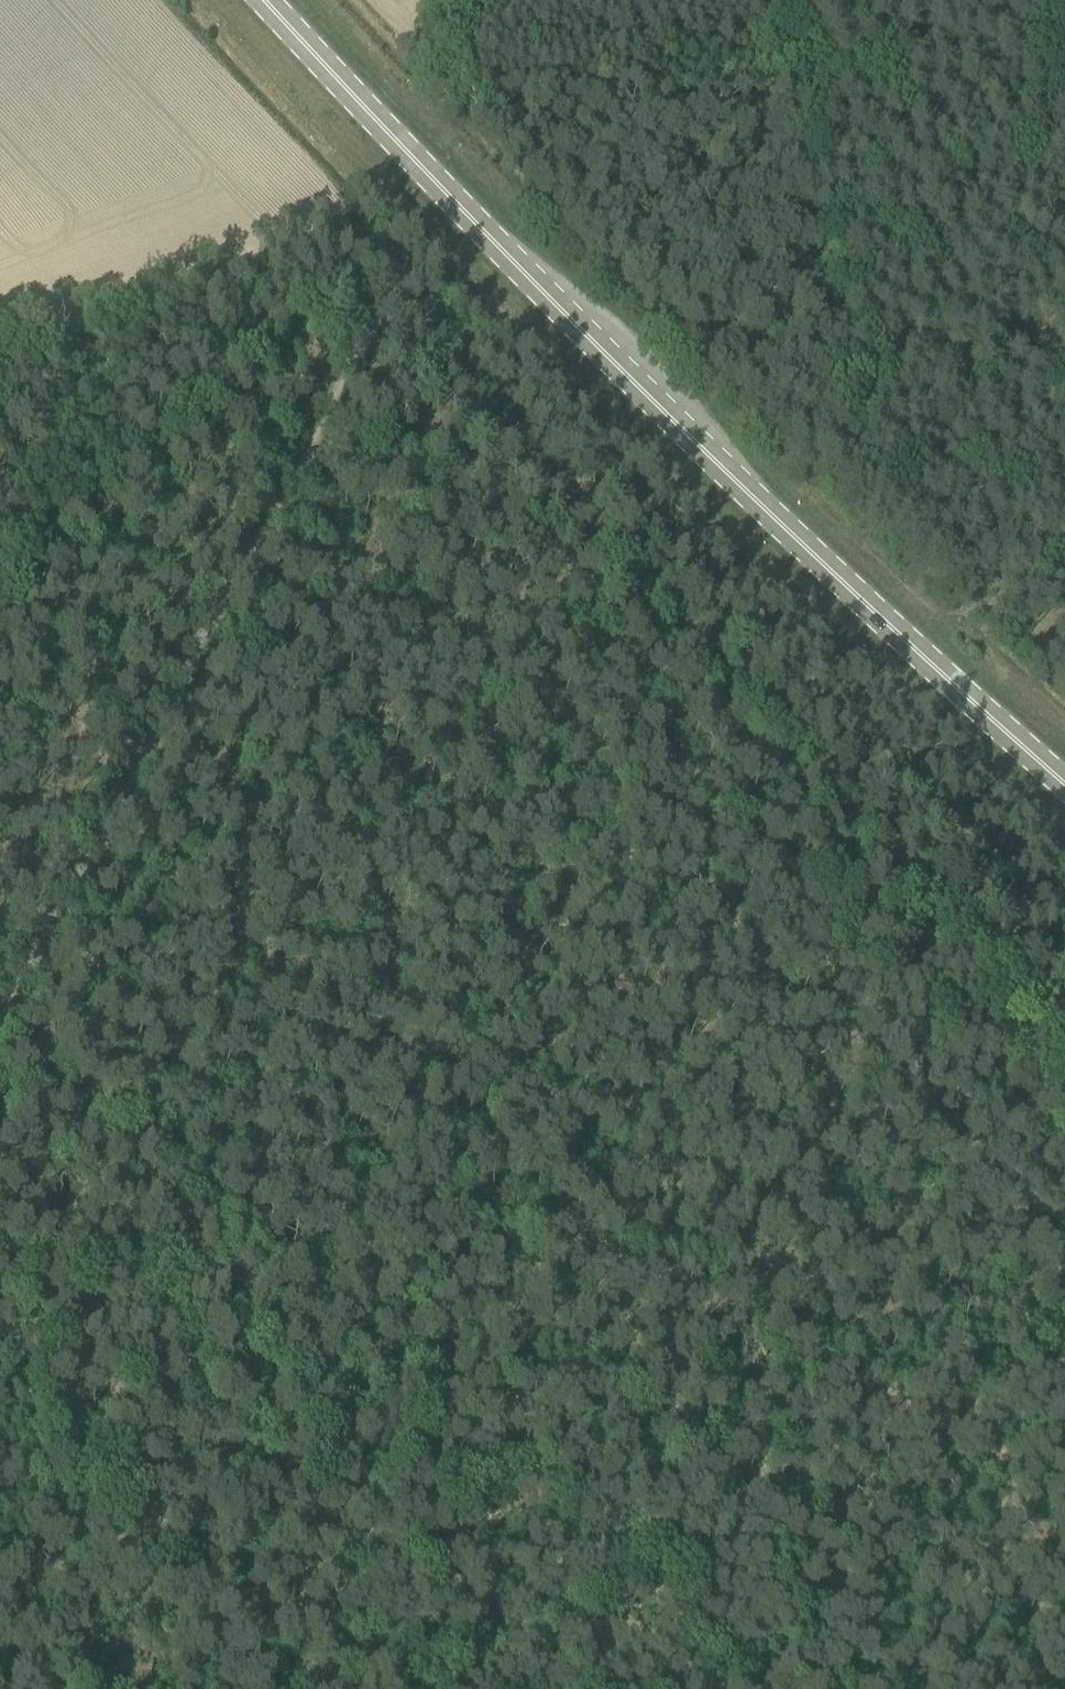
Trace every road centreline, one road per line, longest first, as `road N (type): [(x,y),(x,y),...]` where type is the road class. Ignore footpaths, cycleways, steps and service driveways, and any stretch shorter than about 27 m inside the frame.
road 1 (primary): [(1064,785),(771,519),(511,262),(263,0)]
road 2 (track): [(865,1688),(687,1477),(240,1209),(0,1113)]
road 3 (track): [(484,0),(469,56),(474,75),(526,132)]

